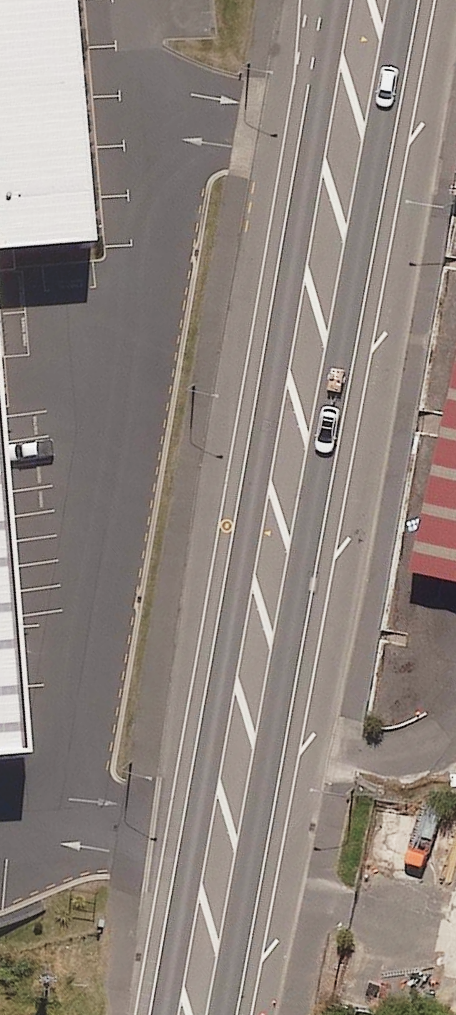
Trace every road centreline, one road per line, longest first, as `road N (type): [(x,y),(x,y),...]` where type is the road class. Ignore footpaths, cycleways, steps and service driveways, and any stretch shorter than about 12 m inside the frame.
road 1 (secondary): [(400,0),(221,1014)]
road 2 (secondary): [(163,1014),(328,71)]

